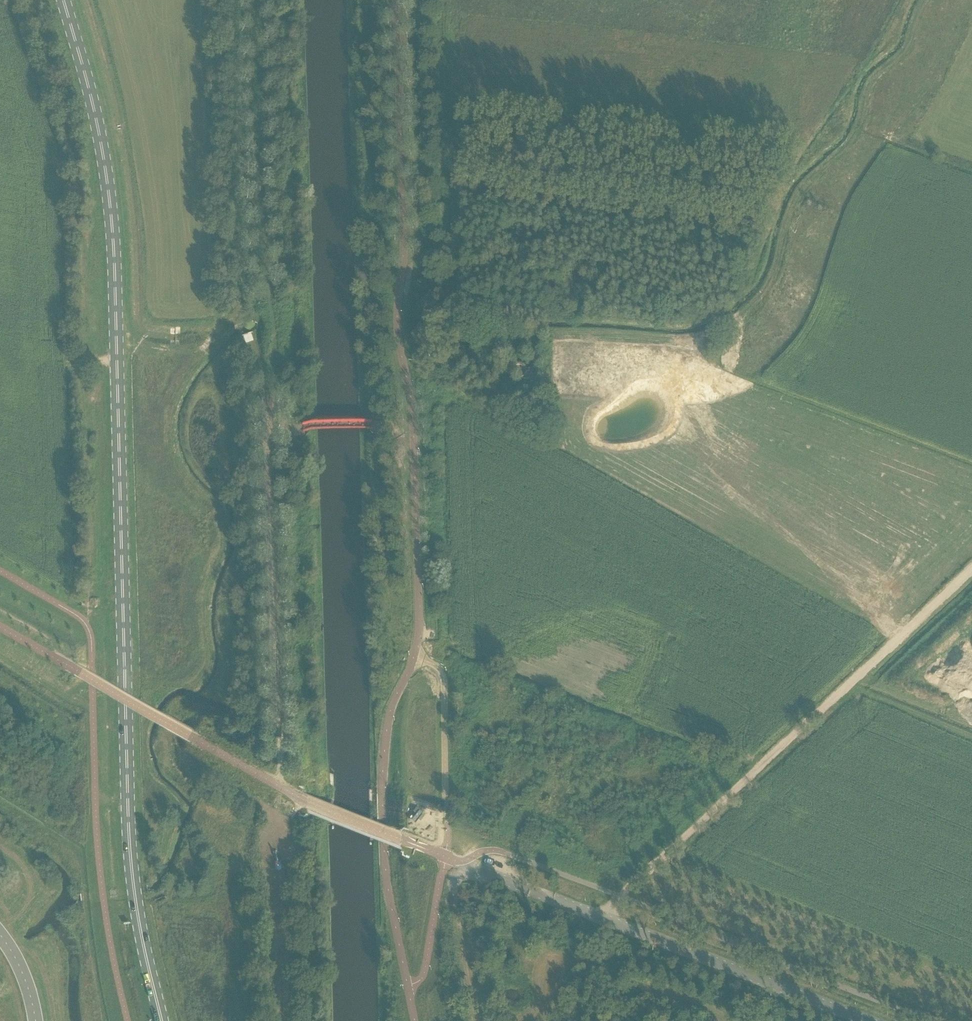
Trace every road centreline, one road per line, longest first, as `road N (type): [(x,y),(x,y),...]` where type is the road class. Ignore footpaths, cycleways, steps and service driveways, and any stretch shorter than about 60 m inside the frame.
road 1 (secondary): [(162,1020),(129,825),(108,185),(63,0)]
road 2 (track): [(605,920),(620,896),(971,569)]
road 3 (unclassified): [(866,1020),(458,862)]
road 4 (track): [(419,0),(417,248),(400,282)]
road 5 (track): [(461,943),(532,941),(726,1020)]
road 6 (track): [(445,858),(477,1020)]

